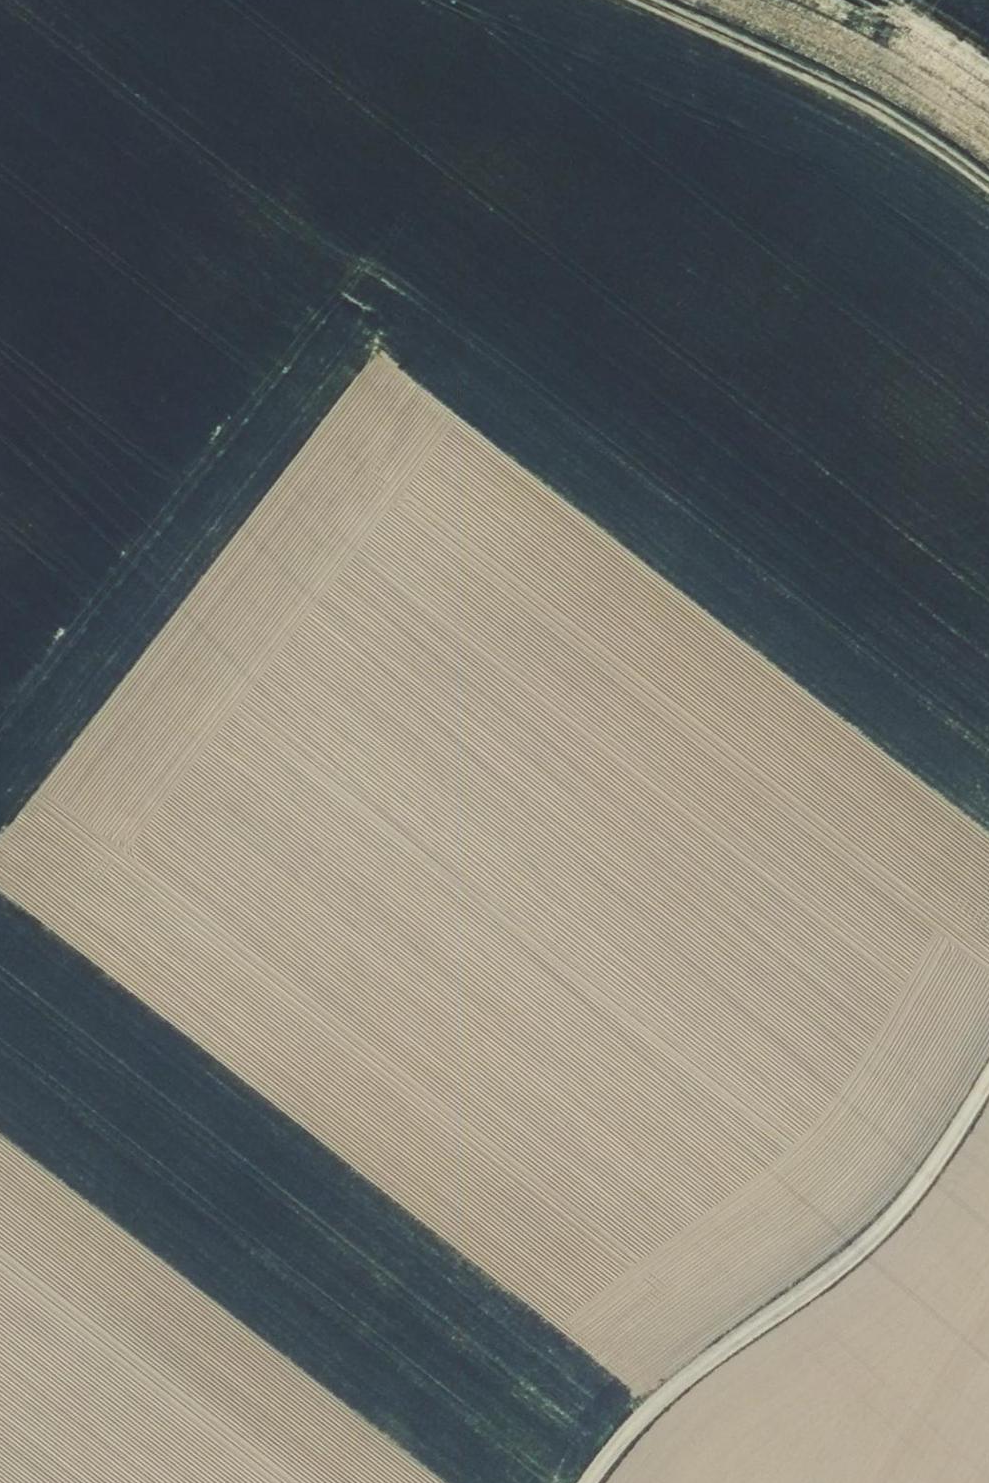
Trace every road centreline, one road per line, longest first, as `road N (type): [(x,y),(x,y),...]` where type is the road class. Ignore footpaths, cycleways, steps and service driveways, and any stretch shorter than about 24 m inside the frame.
road 1 (track): [(988,1075),(932,1173),(864,1248),(702,1364),(623,1433),(587,1482)]
road 2 (track): [(644,0),(863,96),(988,192)]

